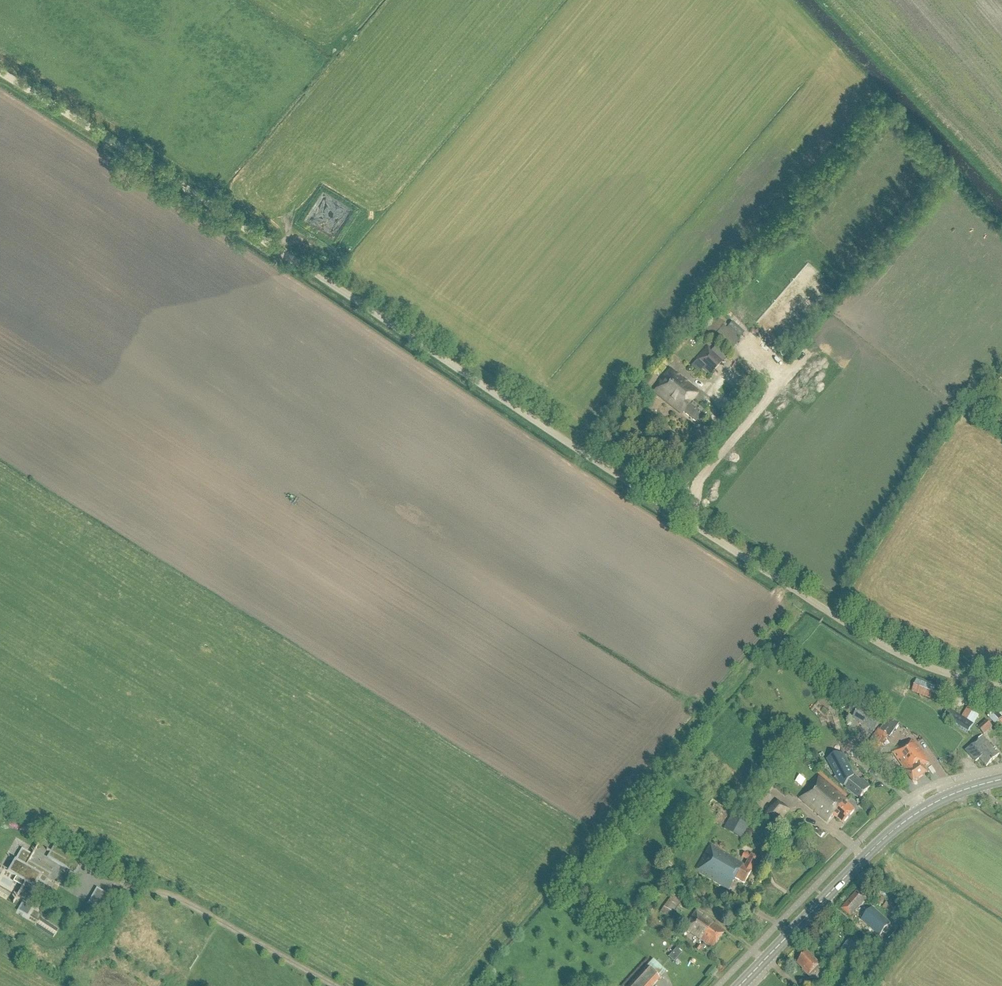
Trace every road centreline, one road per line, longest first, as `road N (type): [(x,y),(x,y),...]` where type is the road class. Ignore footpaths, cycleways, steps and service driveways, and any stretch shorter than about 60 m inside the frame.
road 1 (unclassified): [(1001,688),(919,665),(858,632),(0,71)]
road 2 (primary): [(740,985),(898,827),(952,795),(1001,781)]

